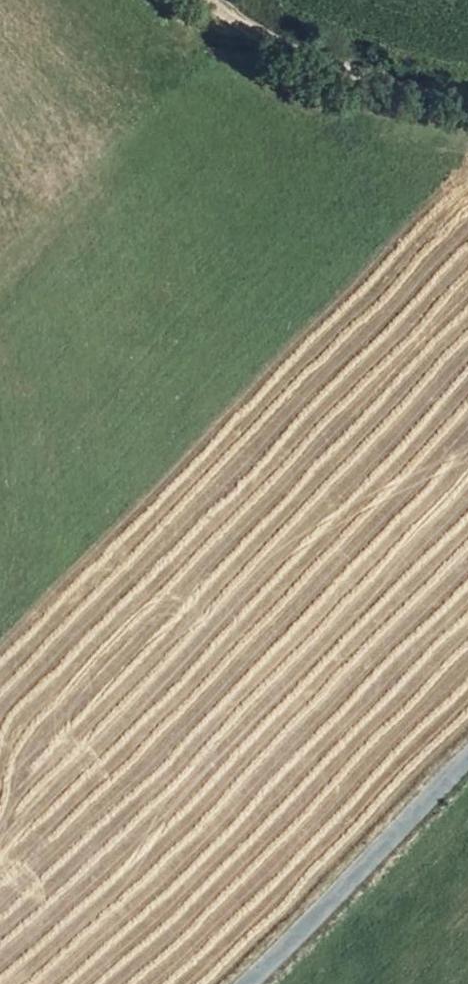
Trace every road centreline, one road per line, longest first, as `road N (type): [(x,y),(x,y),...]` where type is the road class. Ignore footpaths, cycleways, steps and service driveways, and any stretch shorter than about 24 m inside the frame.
road 1 (unclassified): [(250,983),(467,759)]
road 2 (track): [(209,0),(308,59),(467,98)]

